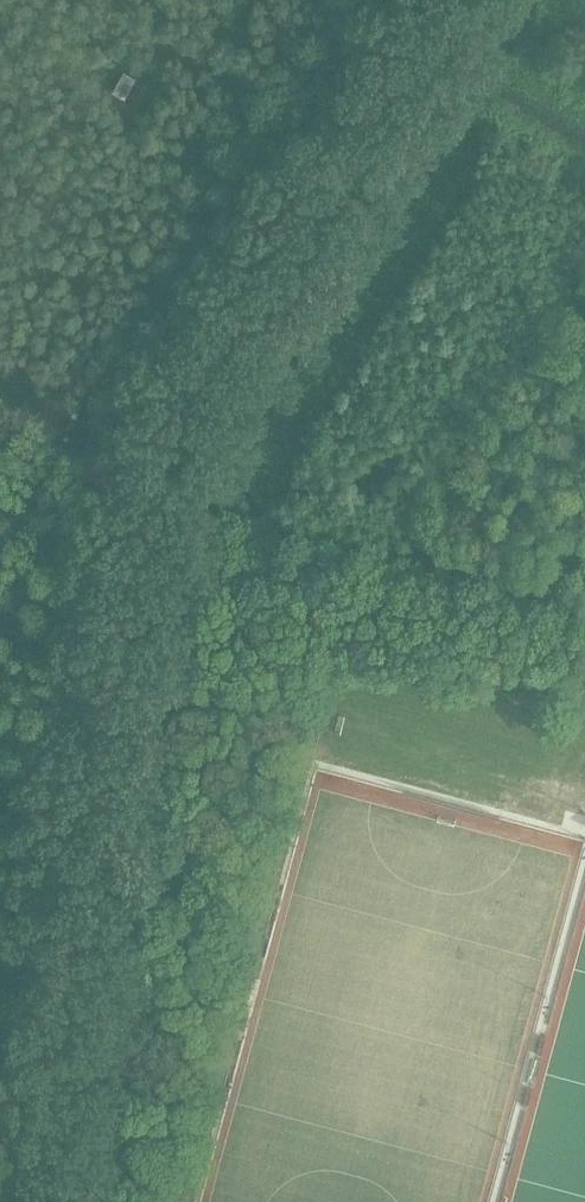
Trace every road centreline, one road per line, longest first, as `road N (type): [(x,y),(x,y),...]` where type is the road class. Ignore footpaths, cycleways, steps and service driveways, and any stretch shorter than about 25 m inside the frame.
road 1 (track): [(447,0),(174,433),(150,484),(107,693),(33,1201)]

